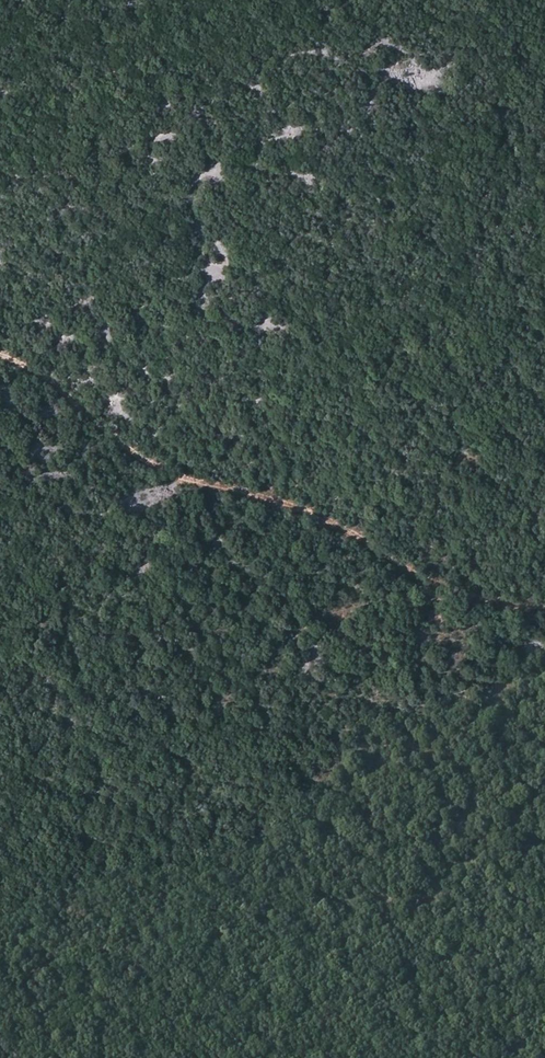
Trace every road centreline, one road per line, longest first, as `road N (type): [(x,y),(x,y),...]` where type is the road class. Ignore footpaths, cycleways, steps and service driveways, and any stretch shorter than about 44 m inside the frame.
road 1 (track): [(0,356),(186,482),(253,494),(412,563),(544,602)]

